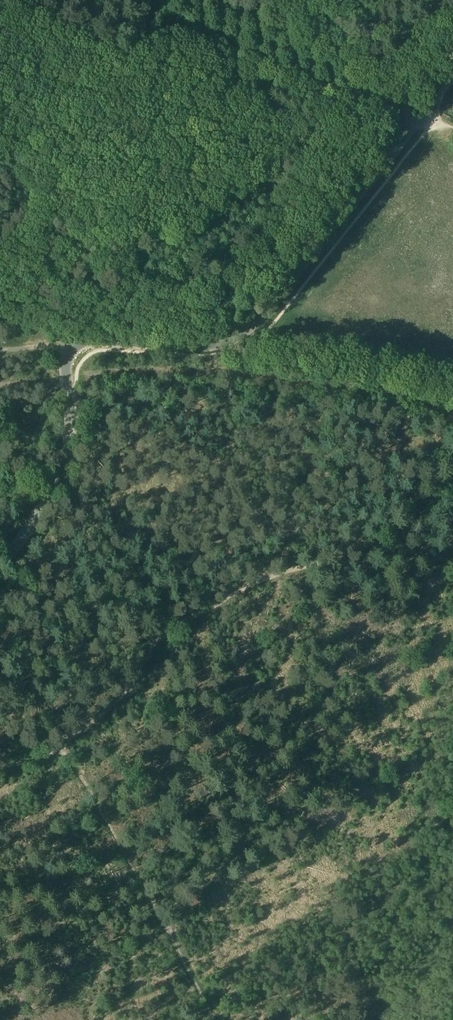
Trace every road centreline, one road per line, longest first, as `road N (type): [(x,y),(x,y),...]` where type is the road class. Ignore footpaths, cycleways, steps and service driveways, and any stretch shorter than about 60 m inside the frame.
road 1 (unclassified): [(0,562),(58,476),(72,349),(102,342),(219,348),(243,336),(421,121)]
road 2 (track): [(452,472),(376,540),(248,587),(162,631)]
road 3 (track): [(162,631),(0,588)]

